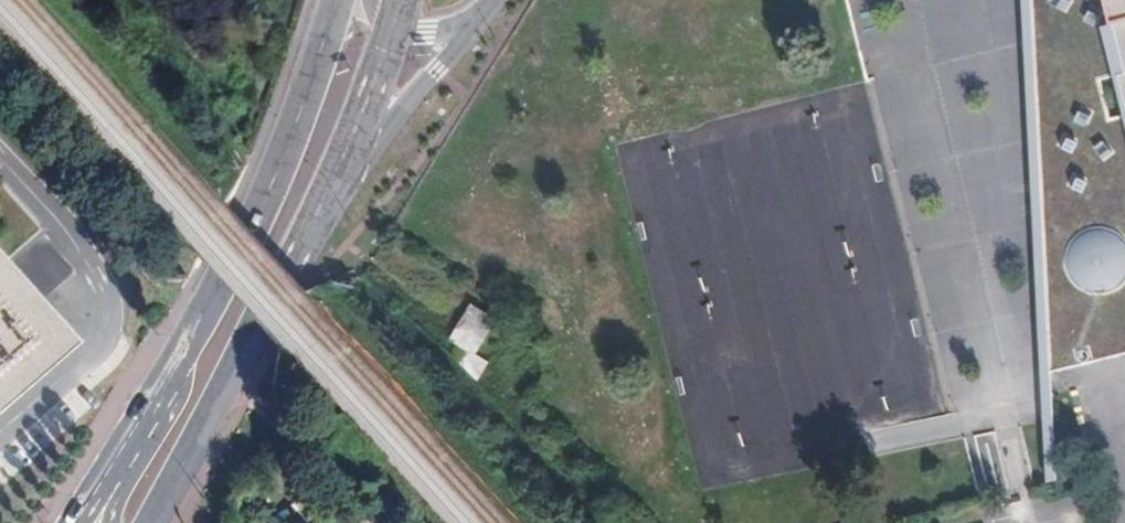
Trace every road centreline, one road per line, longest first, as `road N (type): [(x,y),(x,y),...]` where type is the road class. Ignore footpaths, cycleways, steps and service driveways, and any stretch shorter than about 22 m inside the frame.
road 1 (secondary): [(334,0),(298,118),(178,359)]
road 2 (secondary): [(151,522),(336,179)]
road 3 (tertiary): [(336,179),(475,32)]
road 4 (secondary): [(178,359),(76,522)]
road 5 (residential): [(178,359),(176,406),(110,522)]
road 6 (secondary): [(336,179),(393,26)]

